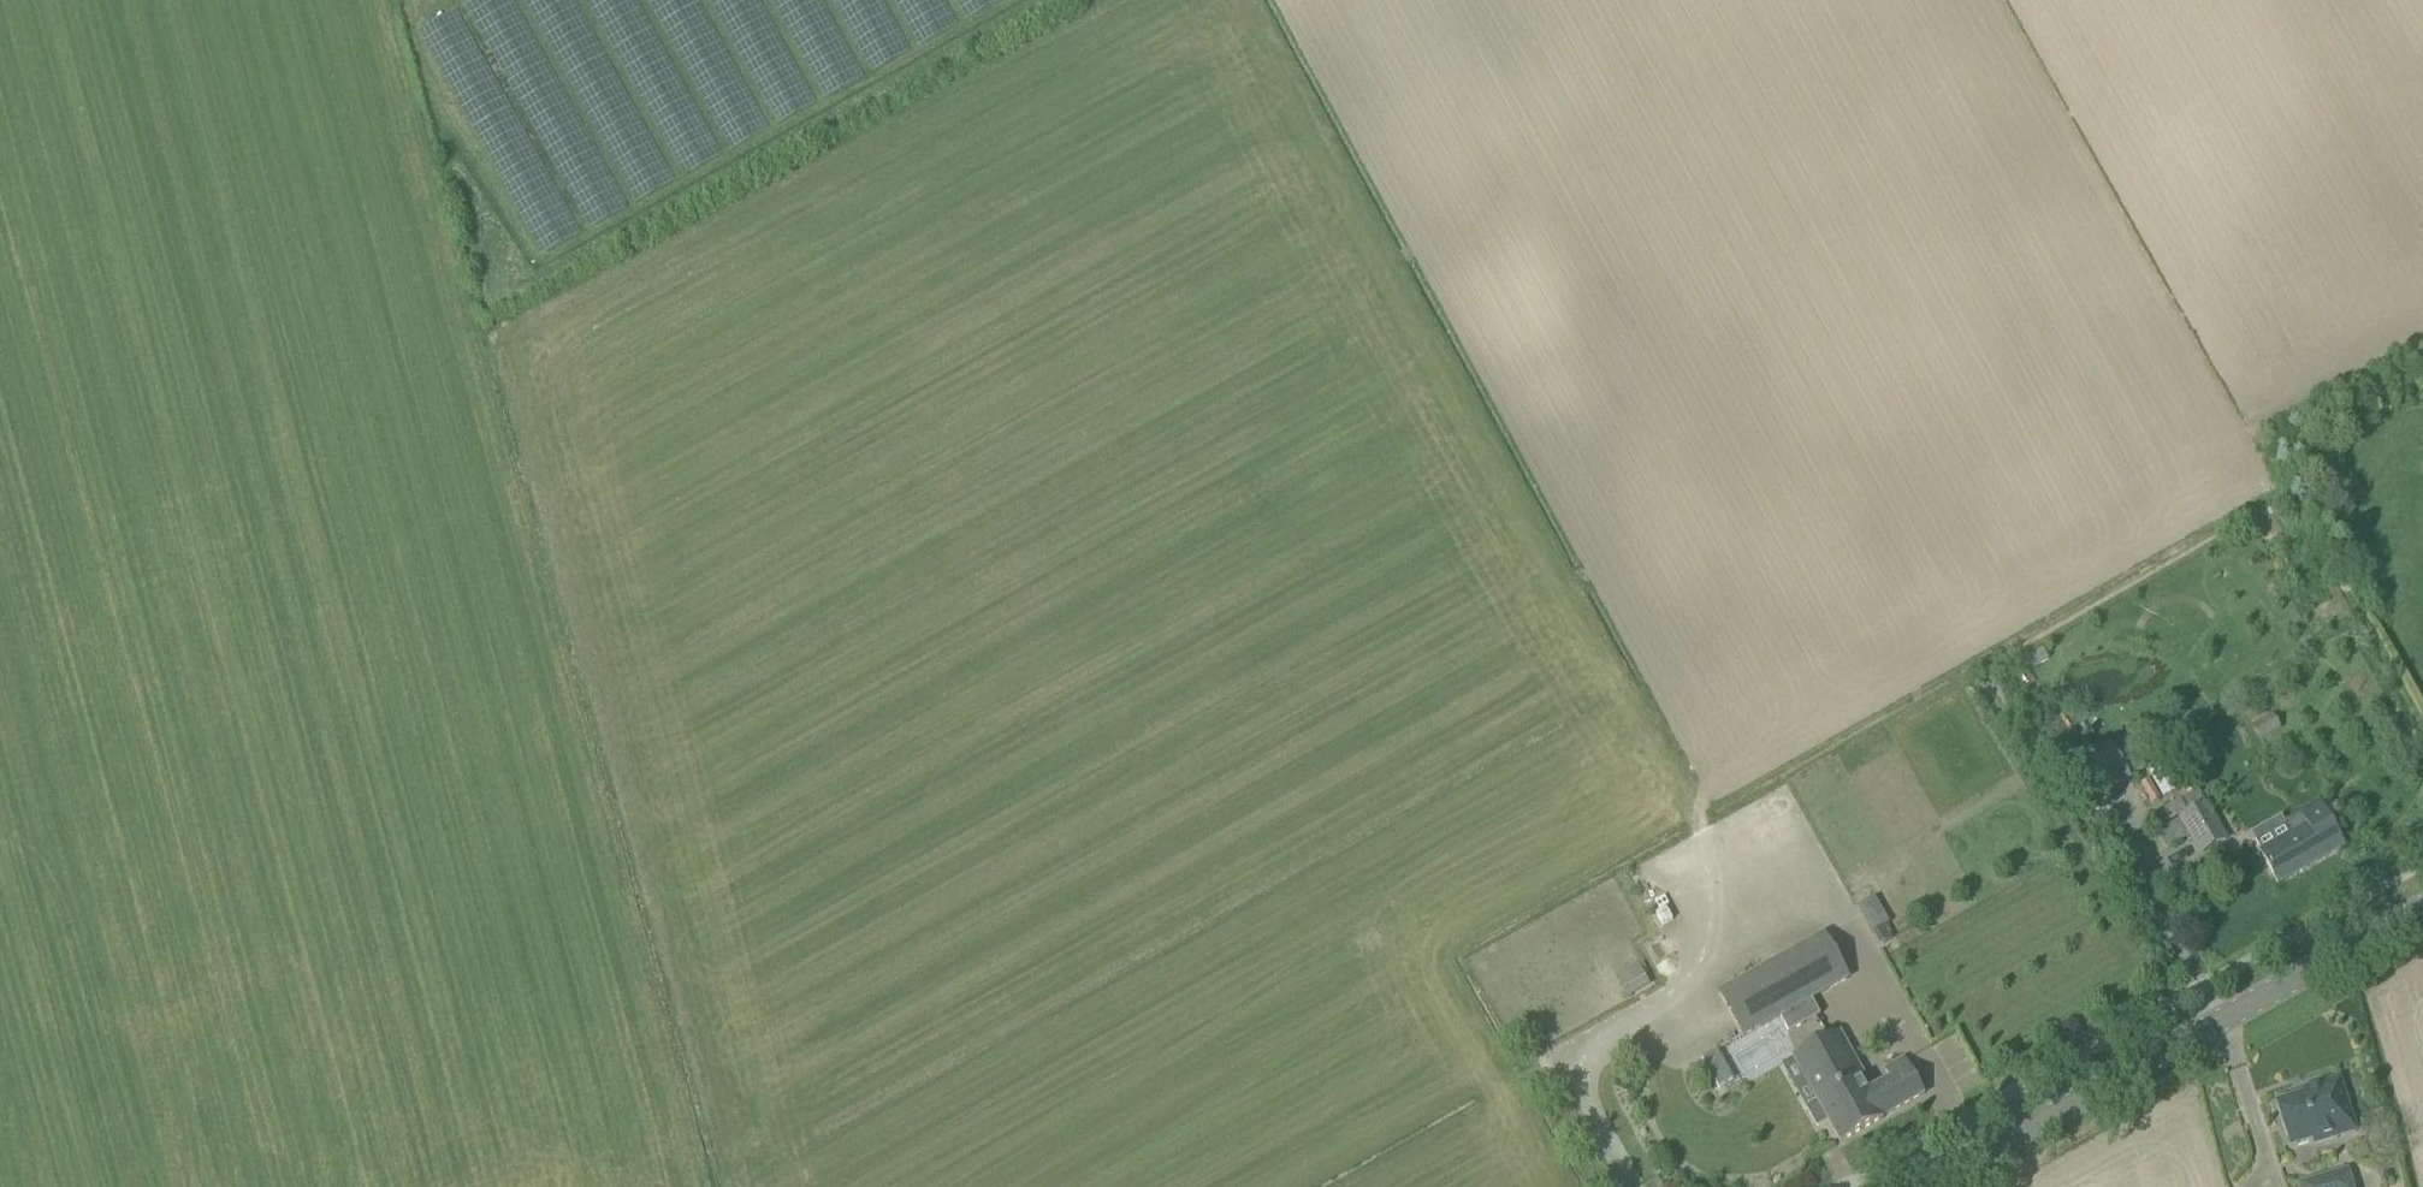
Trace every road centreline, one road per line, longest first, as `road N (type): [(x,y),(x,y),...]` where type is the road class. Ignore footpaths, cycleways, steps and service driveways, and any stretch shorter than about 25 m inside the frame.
road 1 (tertiary): [(1936,1186),(2422,914)]

